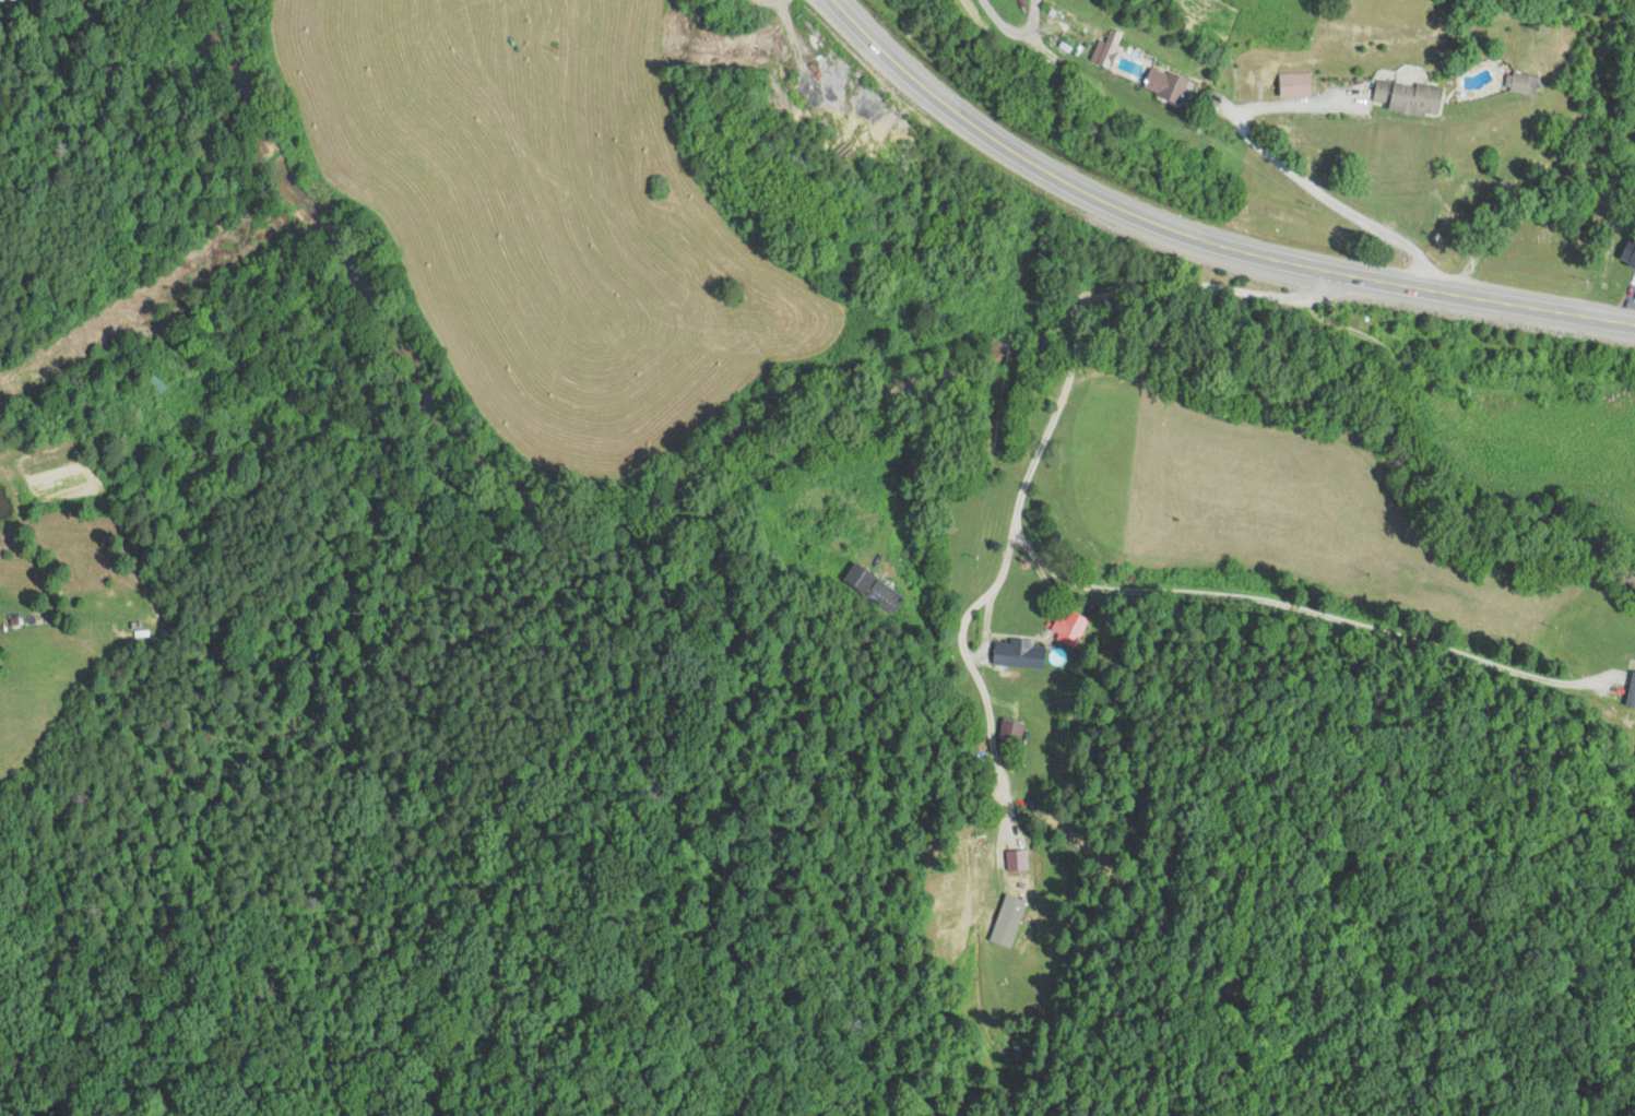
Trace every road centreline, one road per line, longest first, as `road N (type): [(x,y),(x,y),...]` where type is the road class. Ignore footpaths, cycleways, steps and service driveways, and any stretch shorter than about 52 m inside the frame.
road 1 (primary): [(1634,324),(1334,278),(1103,204),(912,83),(834,0)]
road 2 (residential): [(158,359),(174,19)]

